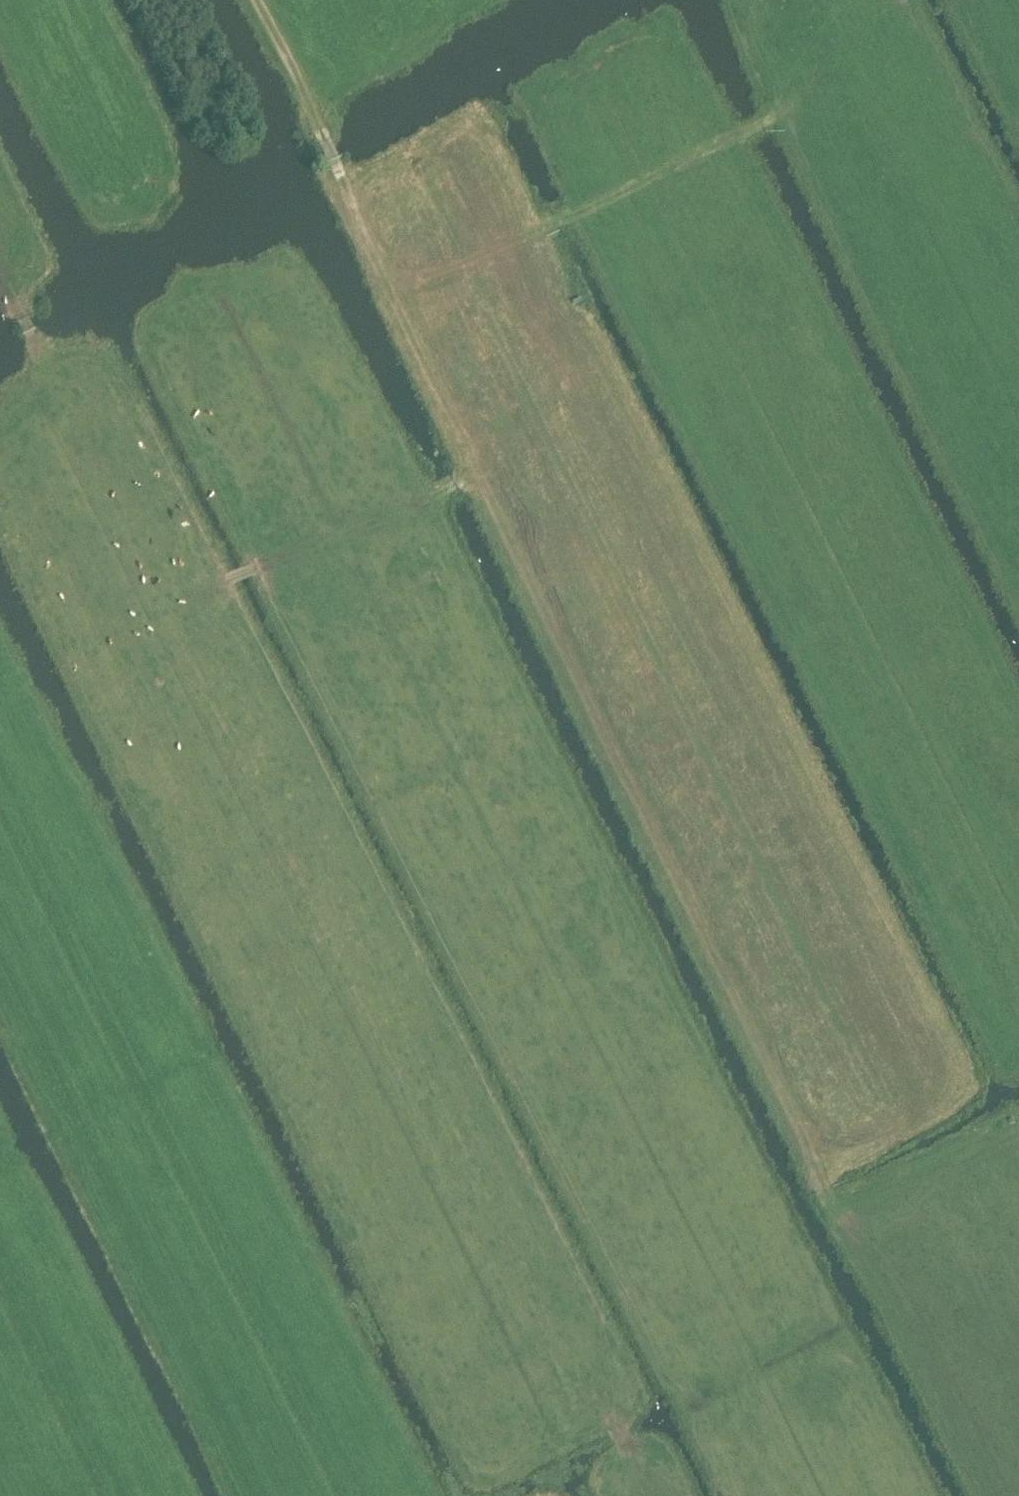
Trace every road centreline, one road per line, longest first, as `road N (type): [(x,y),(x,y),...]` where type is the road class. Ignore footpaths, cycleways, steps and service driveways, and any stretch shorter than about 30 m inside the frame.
road 1 (track): [(258,0),(300,82),(308,144),(370,261),(396,281),(433,276),(544,230),(781,117)]

